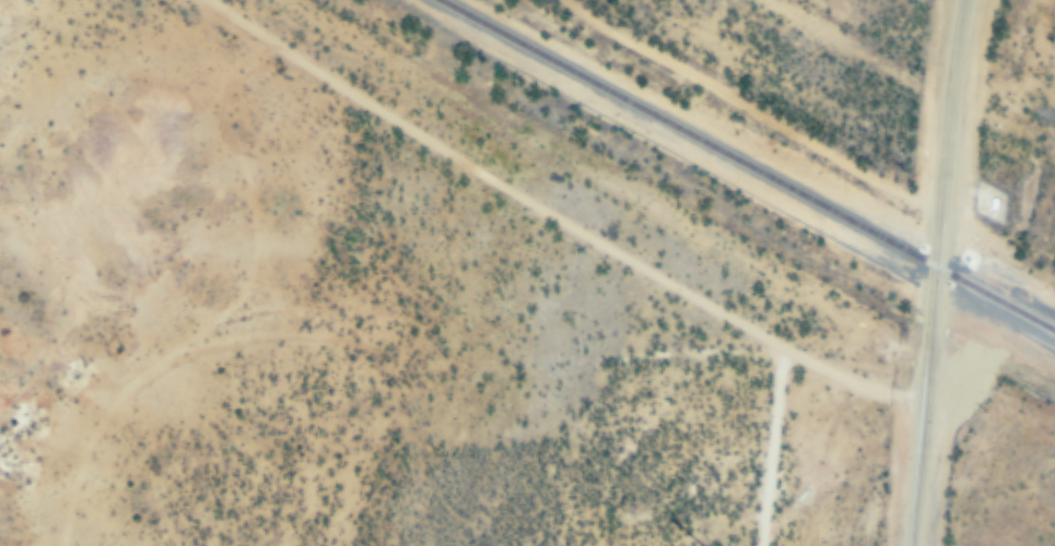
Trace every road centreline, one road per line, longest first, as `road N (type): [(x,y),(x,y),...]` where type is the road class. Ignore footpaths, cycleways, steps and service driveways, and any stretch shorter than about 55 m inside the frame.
road 1 (track): [(73,545),(80,495),(163,367),(262,344),(629,372),(734,344),(923,405)]
road 2 (track): [(734,344),(200,0)]
road 3 (secondary): [(913,545),(953,63),(966,0)]

